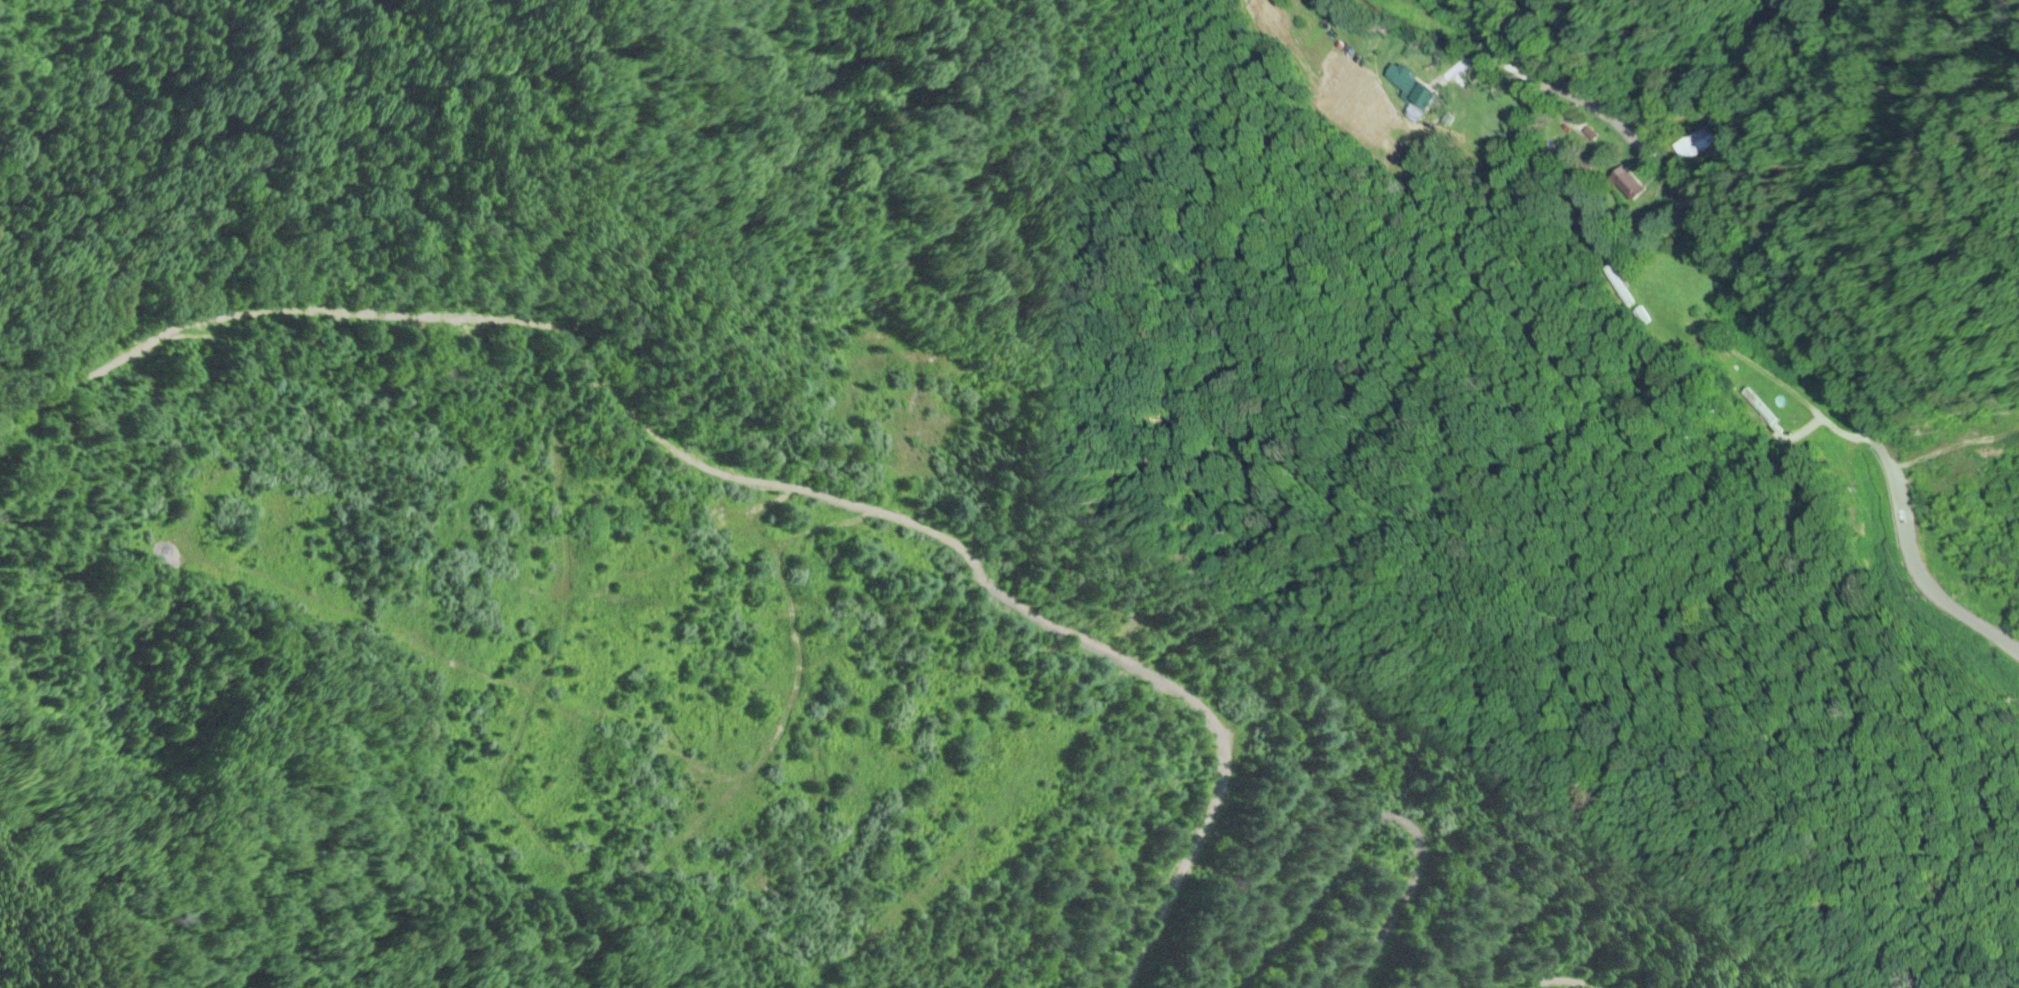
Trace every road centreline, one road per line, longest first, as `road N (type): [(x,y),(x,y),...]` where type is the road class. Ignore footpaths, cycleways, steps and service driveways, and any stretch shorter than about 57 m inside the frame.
road 1 (residential): [(2018,649),(1935,591),(1912,552),(1877,440),(1773,317),(1700,210),(1613,116),(1474,0)]

